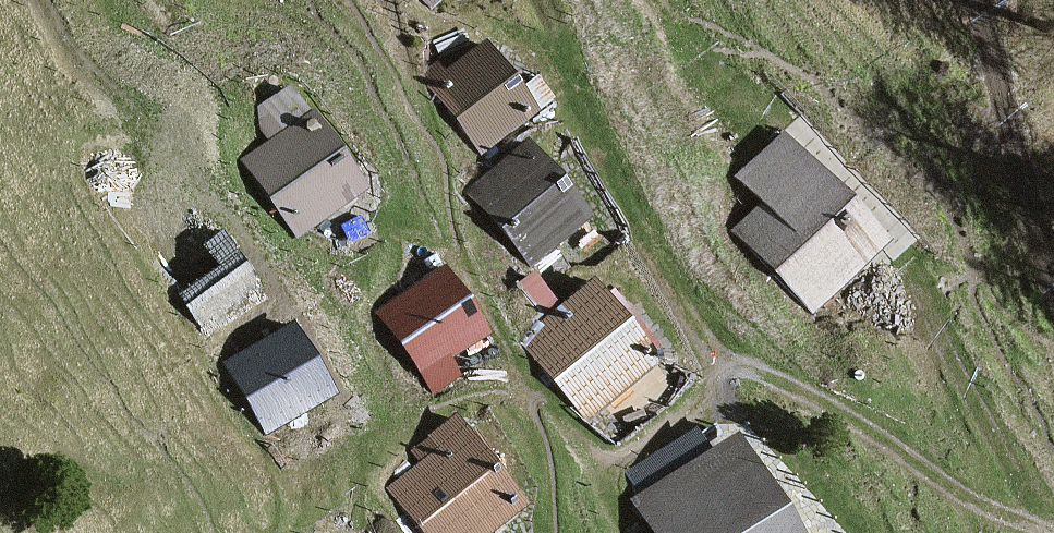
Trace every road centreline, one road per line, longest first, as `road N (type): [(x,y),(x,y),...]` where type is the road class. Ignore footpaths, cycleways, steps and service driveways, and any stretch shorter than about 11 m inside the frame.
road 1 (track): [(1053,278),(982,0)]
road 2 (track): [(780,119),(654,0)]

